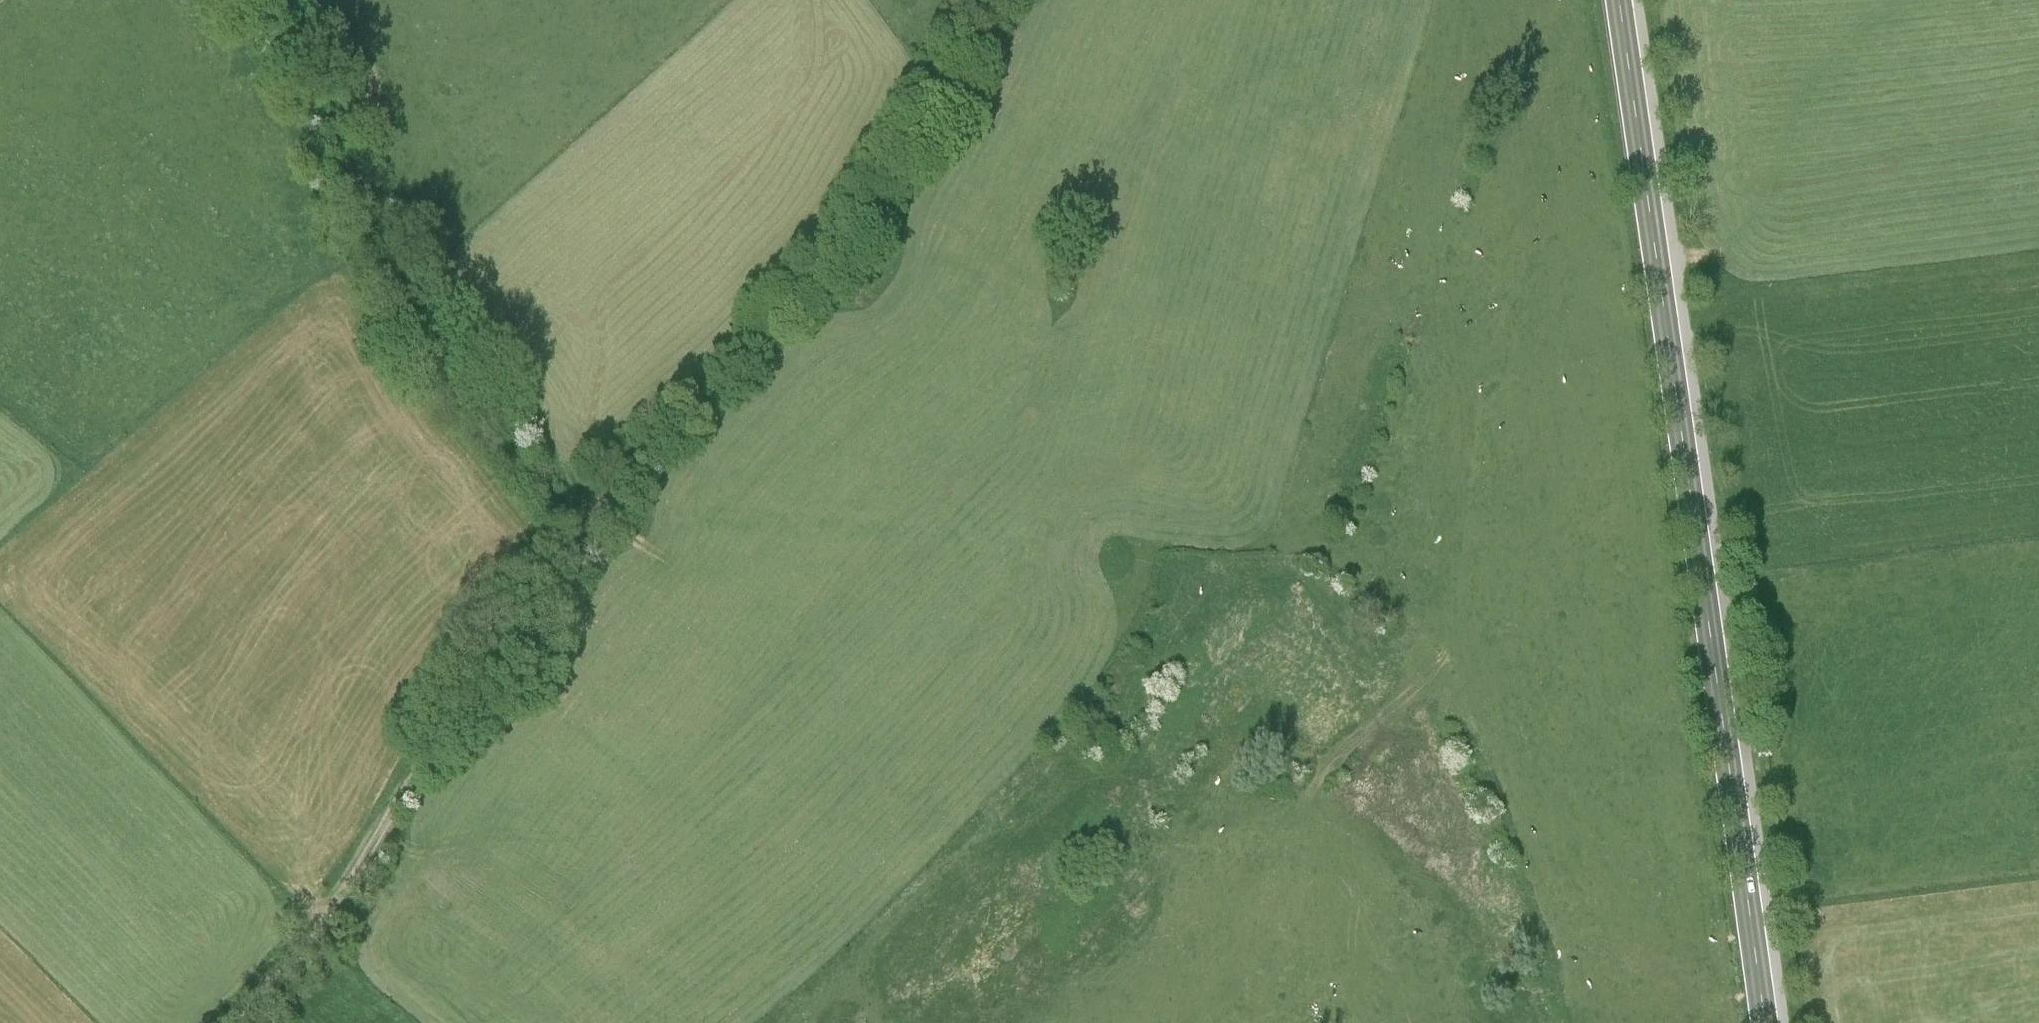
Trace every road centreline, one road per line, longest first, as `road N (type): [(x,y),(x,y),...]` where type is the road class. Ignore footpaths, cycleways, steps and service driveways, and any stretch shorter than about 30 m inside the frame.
road 1 (track): [(237,1022),(336,902),(689,392),(815,278),(884,200),(994,0)]
road 2 (secondary): [(1621,0),(1763,1022)]

